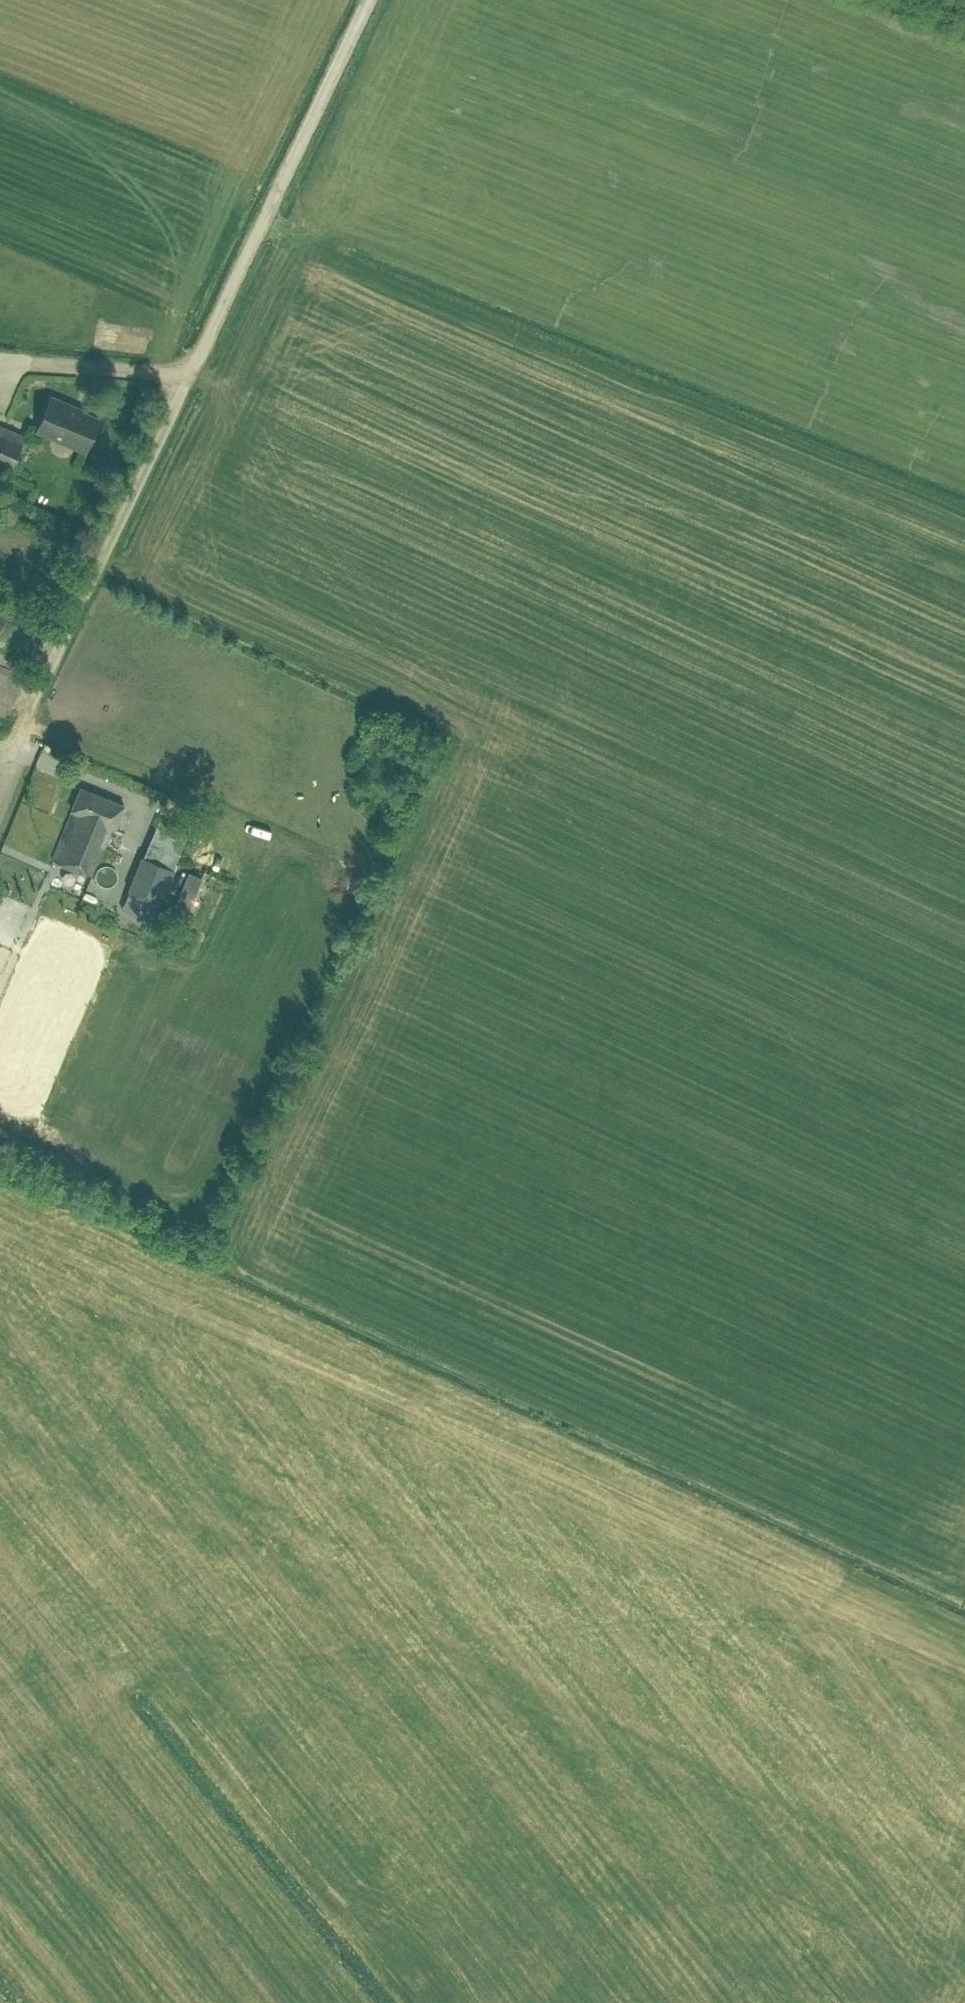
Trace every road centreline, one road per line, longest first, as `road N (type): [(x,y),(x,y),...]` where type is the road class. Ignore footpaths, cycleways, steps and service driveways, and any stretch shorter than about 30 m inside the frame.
road 1 (unclassified): [(11,744),(369,0)]

